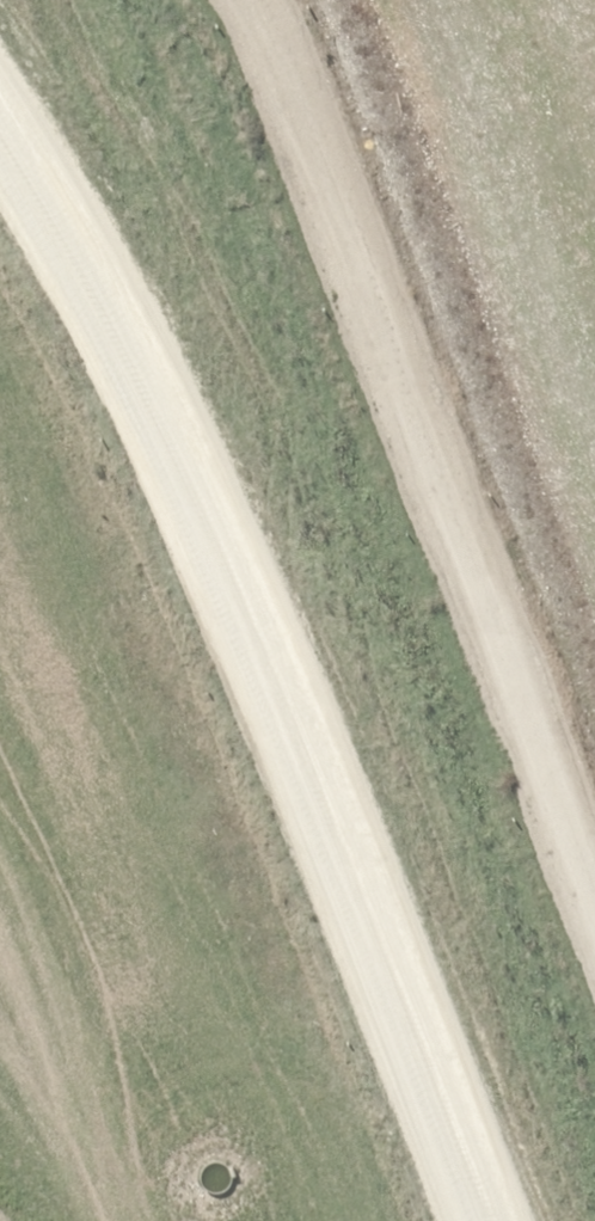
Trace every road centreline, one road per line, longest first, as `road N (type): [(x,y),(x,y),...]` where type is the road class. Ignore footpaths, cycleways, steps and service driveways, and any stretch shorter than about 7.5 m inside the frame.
road 1 (unclassified): [(516,1220),(312,674),(112,274),(0,100)]
road 2 (track): [(269,0),(368,228),(594,844)]

